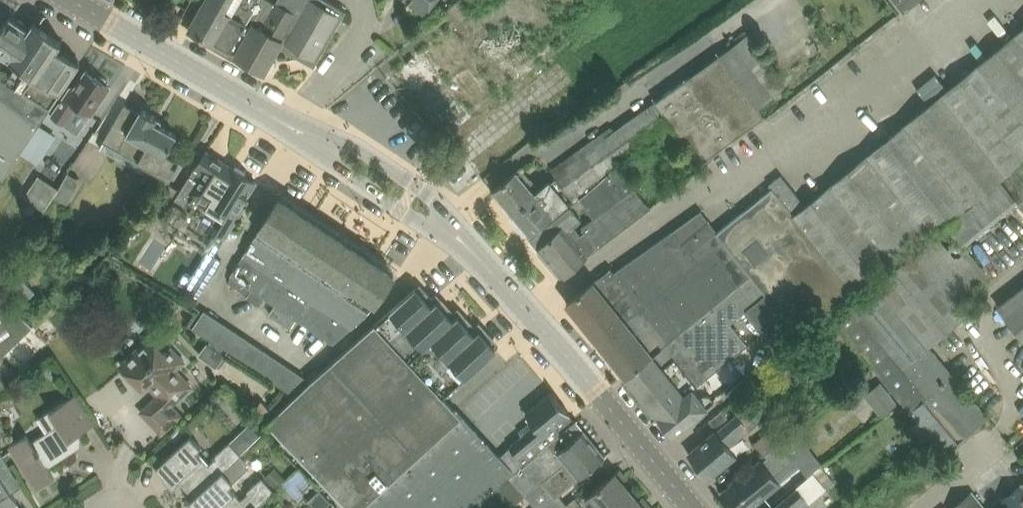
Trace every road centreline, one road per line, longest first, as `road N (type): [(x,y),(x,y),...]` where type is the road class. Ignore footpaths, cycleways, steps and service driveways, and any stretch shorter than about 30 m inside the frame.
road 1 (tertiary): [(693,507),(536,317),(460,240)]
road 2 (tertiary): [(299,130),(72,0)]
road 3 (tertiary): [(460,240),(417,186),(349,144),(299,130)]
road 4 (tertiary): [(299,130),(460,240)]

